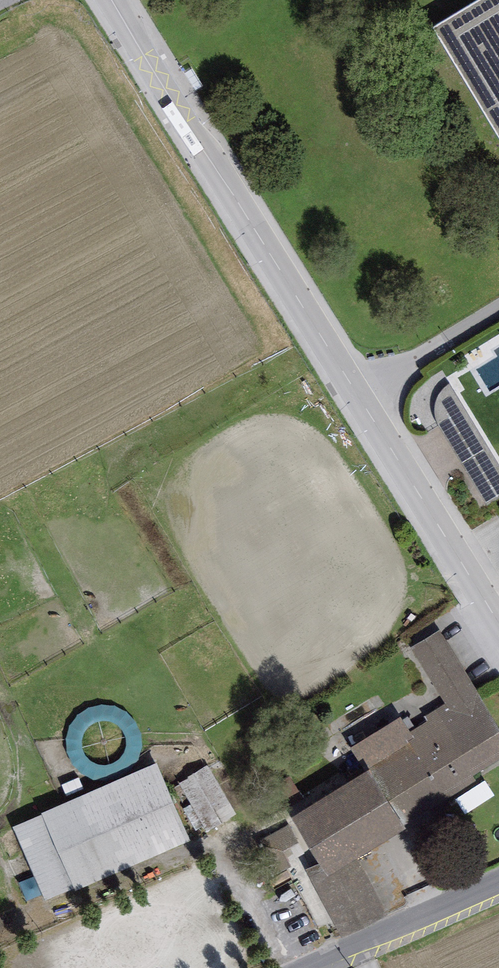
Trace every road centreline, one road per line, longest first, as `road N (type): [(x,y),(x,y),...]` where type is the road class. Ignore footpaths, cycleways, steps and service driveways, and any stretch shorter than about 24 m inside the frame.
road 1 (residential): [(356,392),(112,0)]
road 2 (residential): [(498,622),(356,392)]
road 3 (residential): [(498,879),(298,967)]
road 4 (residential): [(498,307),(356,392)]

